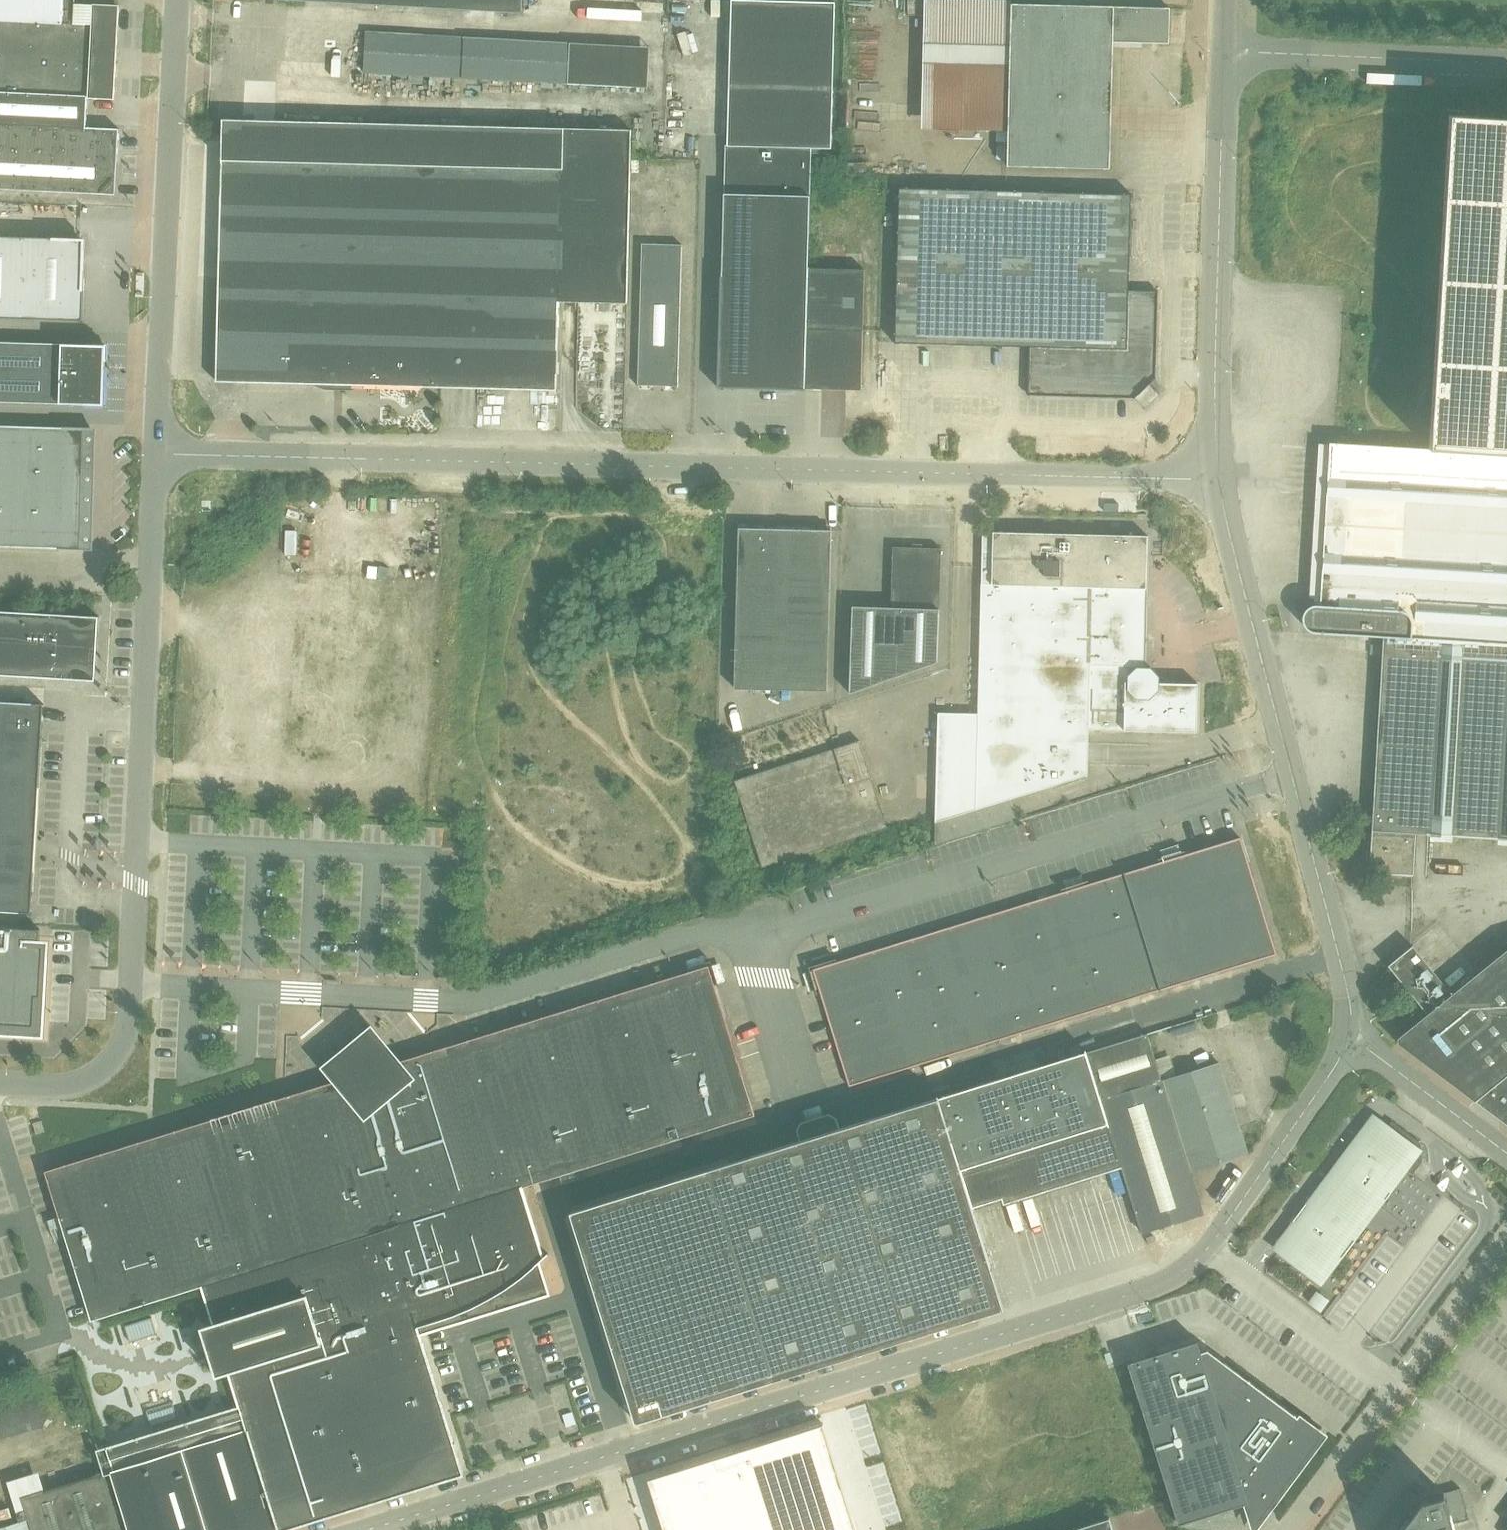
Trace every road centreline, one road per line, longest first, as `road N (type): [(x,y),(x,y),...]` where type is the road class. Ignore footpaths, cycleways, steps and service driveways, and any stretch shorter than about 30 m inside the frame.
road 1 (unclassified): [(158,453),(1216,477)]
road 2 (unclassified): [(624,1451),(1181,1273),(1243,1199),(1353,1038)]
road 3 (unclassified): [(1283,770),(765,932),(757,957),(807,1112)]
road 4 (unclassified): [(0,1081),(81,1081),(110,1060),(130,1012),(158,453)]
road 5 (unclassified): [(807,1112),(1334,958)]
road 6 (unclassified): [(807,1112),(547,1192),(624,1451)]
road 7 (unclassified): [(158,453),(179,0)]
road 8 (unclassified): [(1216,477),(1226,52)]
road 9 (unclassified): [(1283,770),(1216,477)]
road 10 (unclassified): [(1506,64),(1226,52)]
road 11 (unclassified): [(368,1529),(606,1457)]
road 12 (unclassified): [(1334,958),(1283,770)]
road 13 (unclassified): [(1506,1154),(1353,1038)]

